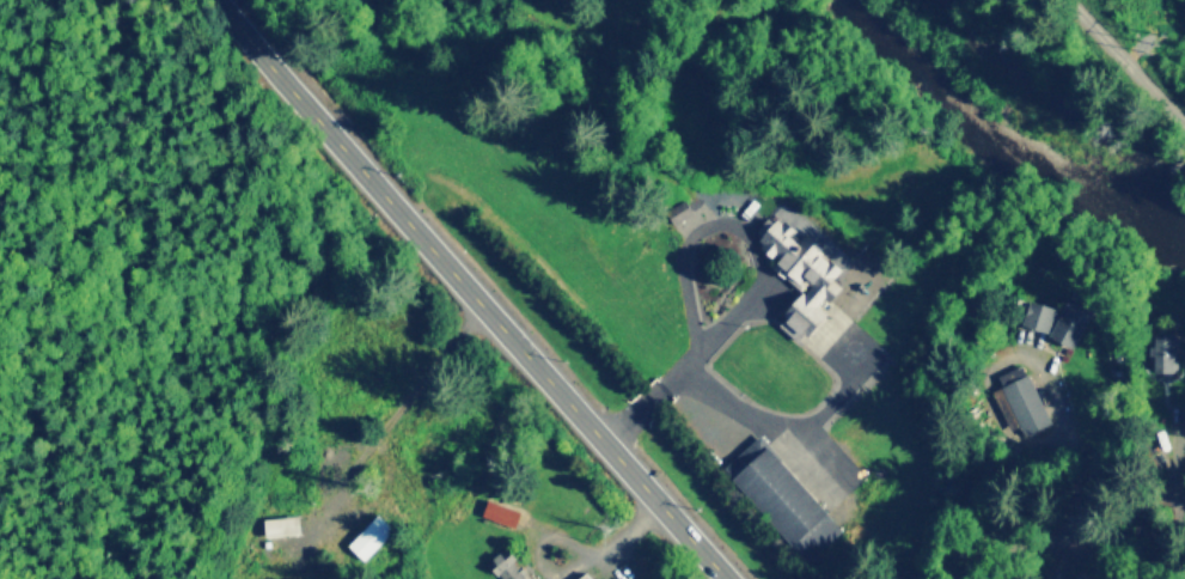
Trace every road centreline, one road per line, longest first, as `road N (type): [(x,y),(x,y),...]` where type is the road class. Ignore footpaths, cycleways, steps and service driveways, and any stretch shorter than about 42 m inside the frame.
road 1 (trunk): [(725,578),(211,0)]
road 2 (residential): [(1066,0),(1184,123)]

